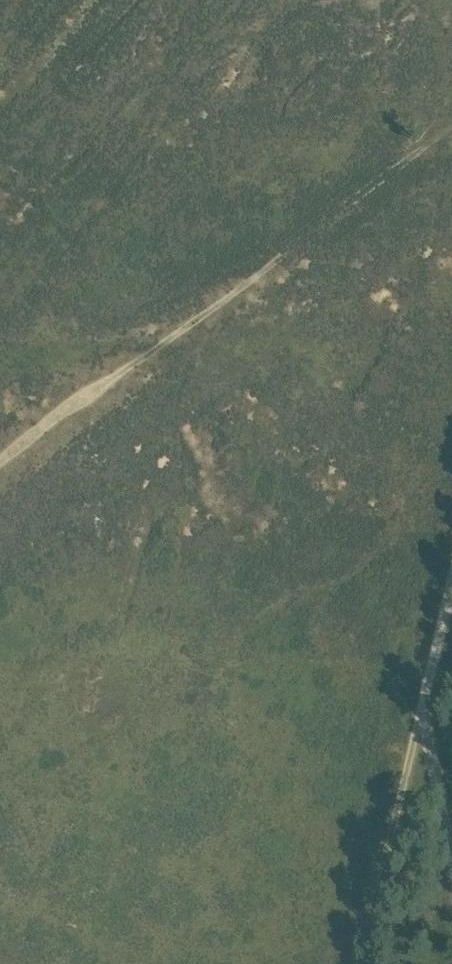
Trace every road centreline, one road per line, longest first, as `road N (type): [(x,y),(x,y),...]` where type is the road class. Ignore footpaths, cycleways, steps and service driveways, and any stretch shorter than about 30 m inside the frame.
road 1 (track): [(358,963),(419,711)]
road 2 (track): [(419,711),(451,872)]
road 3 (track): [(419,711),(451,571)]

